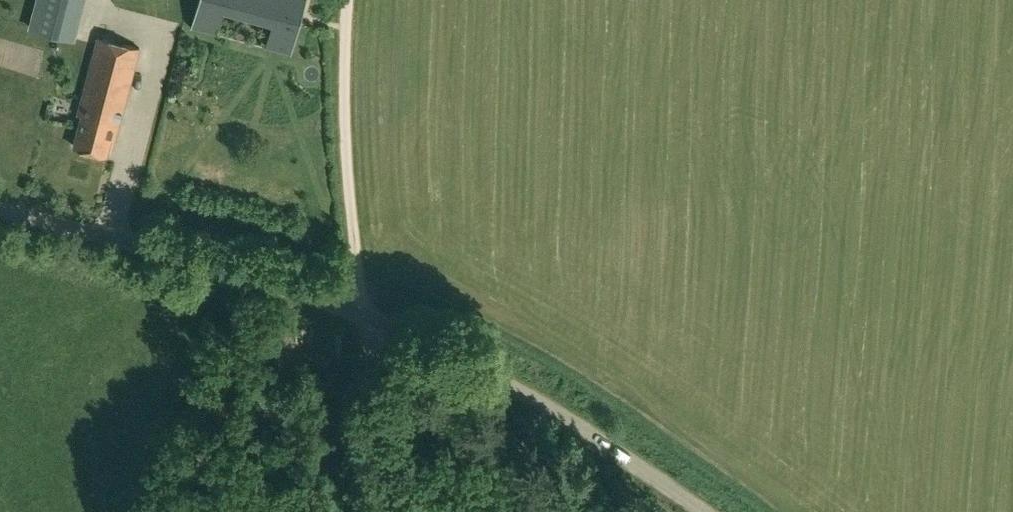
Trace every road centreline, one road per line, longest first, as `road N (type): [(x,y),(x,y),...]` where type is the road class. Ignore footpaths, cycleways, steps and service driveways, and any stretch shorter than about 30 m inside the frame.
road 1 (unclassified): [(702,511),(525,392),(363,315),(0,209)]
road 2 (track): [(363,315),(333,111)]
road 3 (track): [(398,511),(363,315)]

